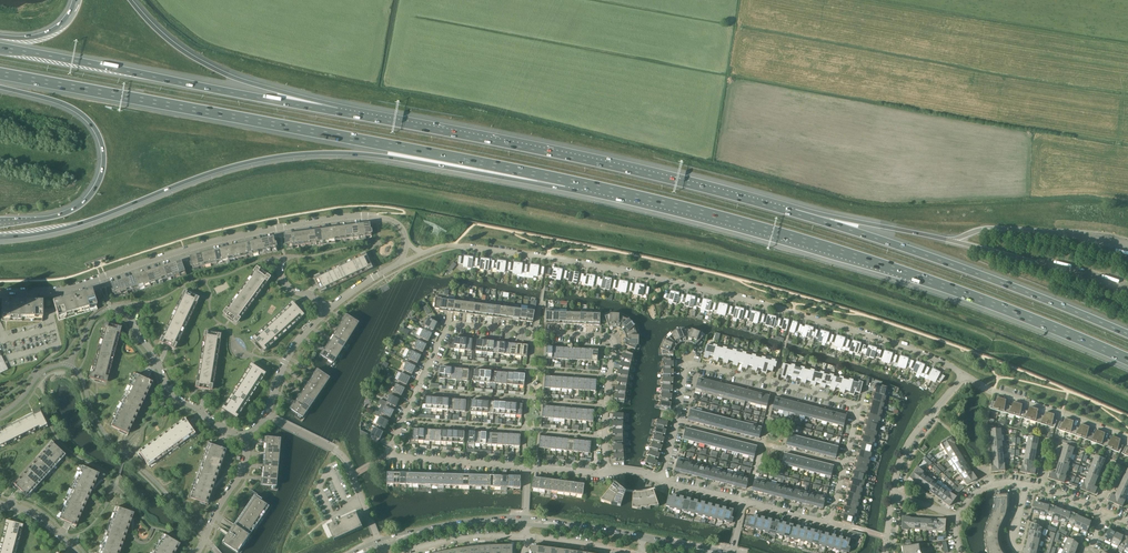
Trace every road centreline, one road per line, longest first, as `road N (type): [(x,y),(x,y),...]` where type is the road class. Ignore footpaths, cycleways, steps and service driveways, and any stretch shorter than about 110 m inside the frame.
road 1 (motorway): [(568,181),(824,246),(1127,359)]
road 2 (motorway): [(0,236),(87,222),(192,179),(300,154),(375,155),(568,181)]
road 3 (motorway): [(0,73),(568,181)]
road 4 (residential): [(528,467),(392,453),(447,326),(613,342),(607,471)]
road 5 (residential): [(964,374),(860,332),(639,274),(454,245),(423,253)]
road 6 (motorway): [(793,212),(599,164),(337,112)]
road 7 (residential): [(0,293),(72,288),(199,246),(346,217),(390,219),(407,244)]
road 8 (motorway): [(1127,333),(793,212)]
road 9 (motorway): [(337,112),(0,46)]
road 10 (motorway): [(0,87),(73,108),(97,130),(104,156),(97,186),(72,211),(0,222)]
road 11 (motorway): [(337,112),(191,56),(130,0)]
road 12 (residential): [(659,479),(687,365),(775,383)]
road 13 (residential): [(830,523),(858,411),(775,383)]
road 14 (residential): [(380,544),(345,460),(266,414)]
road 15 (residential): [(1127,436),(964,374)]
road 16 (residential): [(247,434),(225,430),(175,397),(132,322)]
road 17 (motorway): [(953,240),(793,212)]
road 18 (tertiary): [(380,544),(449,525),(526,521)]
road 19 (residential): [(893,493),(912,438),(964,374)]
road 20 (residential): [(403,552),(462,539),(526,536)]
road 21 (residential): [(266,414),(291,352),(328,311)]

